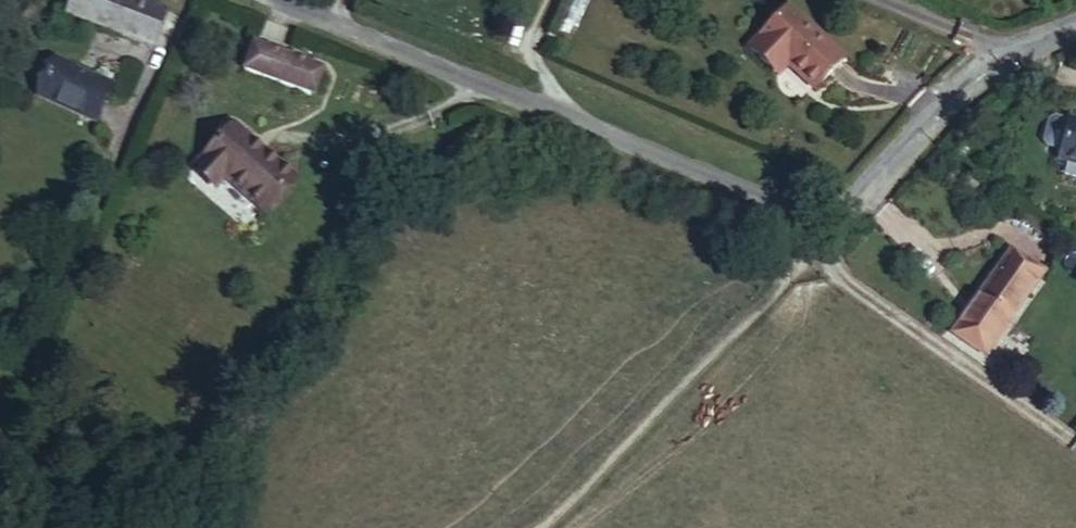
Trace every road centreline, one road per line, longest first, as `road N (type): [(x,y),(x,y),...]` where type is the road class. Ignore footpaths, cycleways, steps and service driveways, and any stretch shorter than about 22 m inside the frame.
road 1 (residential): [(834,223),(271,0)]
road 2 (track): [(534,527),(834,223)]
road 3 (residential): [(834,223),(982,50),(1075,14)]

